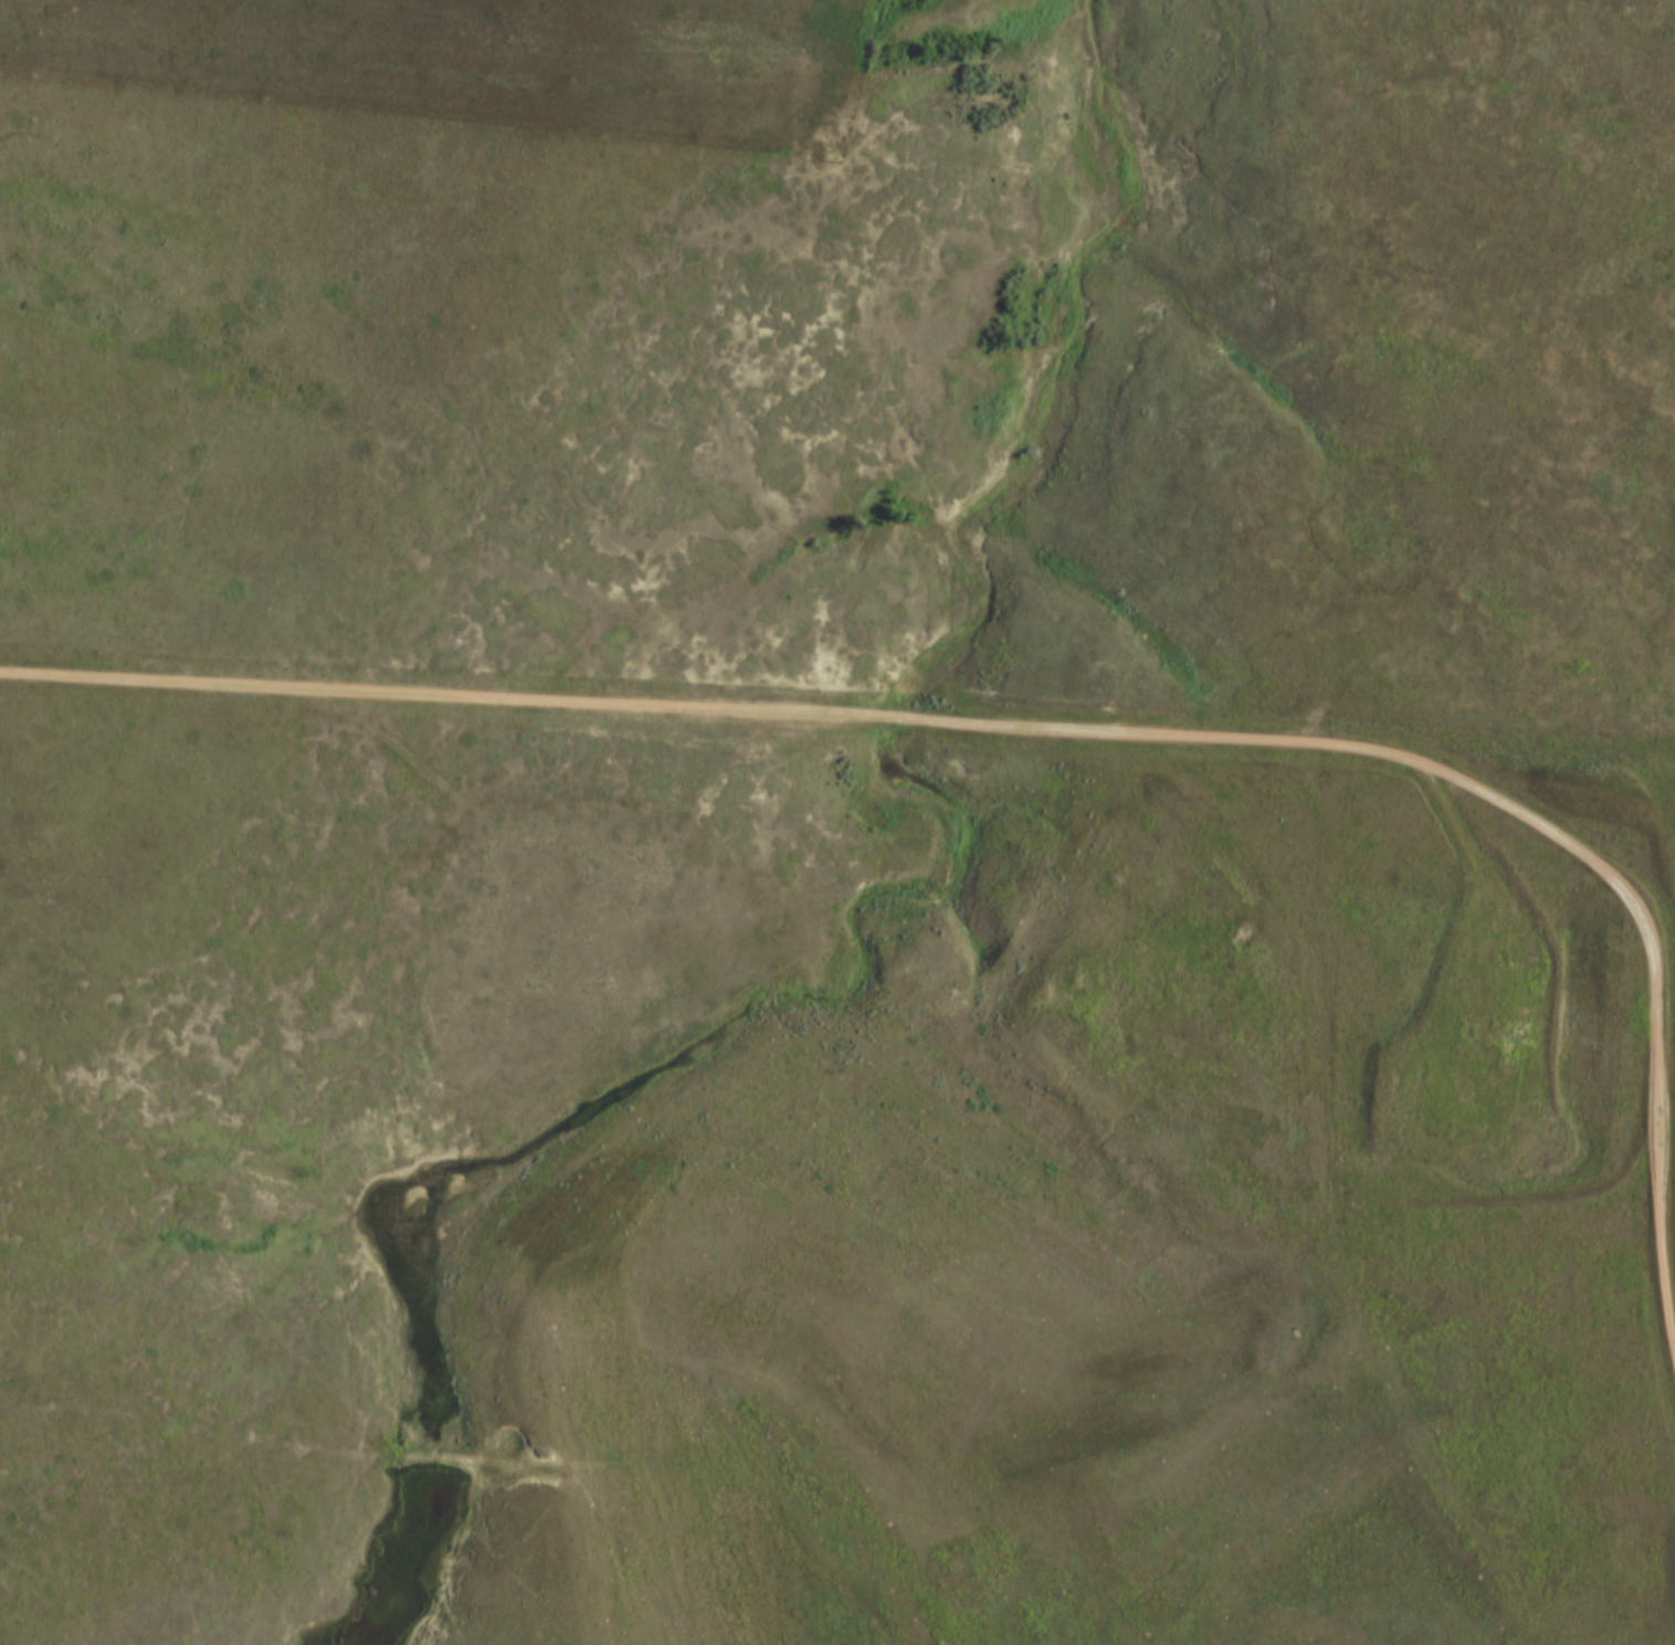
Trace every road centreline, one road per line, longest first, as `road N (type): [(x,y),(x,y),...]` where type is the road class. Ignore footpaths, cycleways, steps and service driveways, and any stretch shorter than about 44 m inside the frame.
road 1 (track): [(0,1411),(116,1414),(336,1458),(566,1473)]

